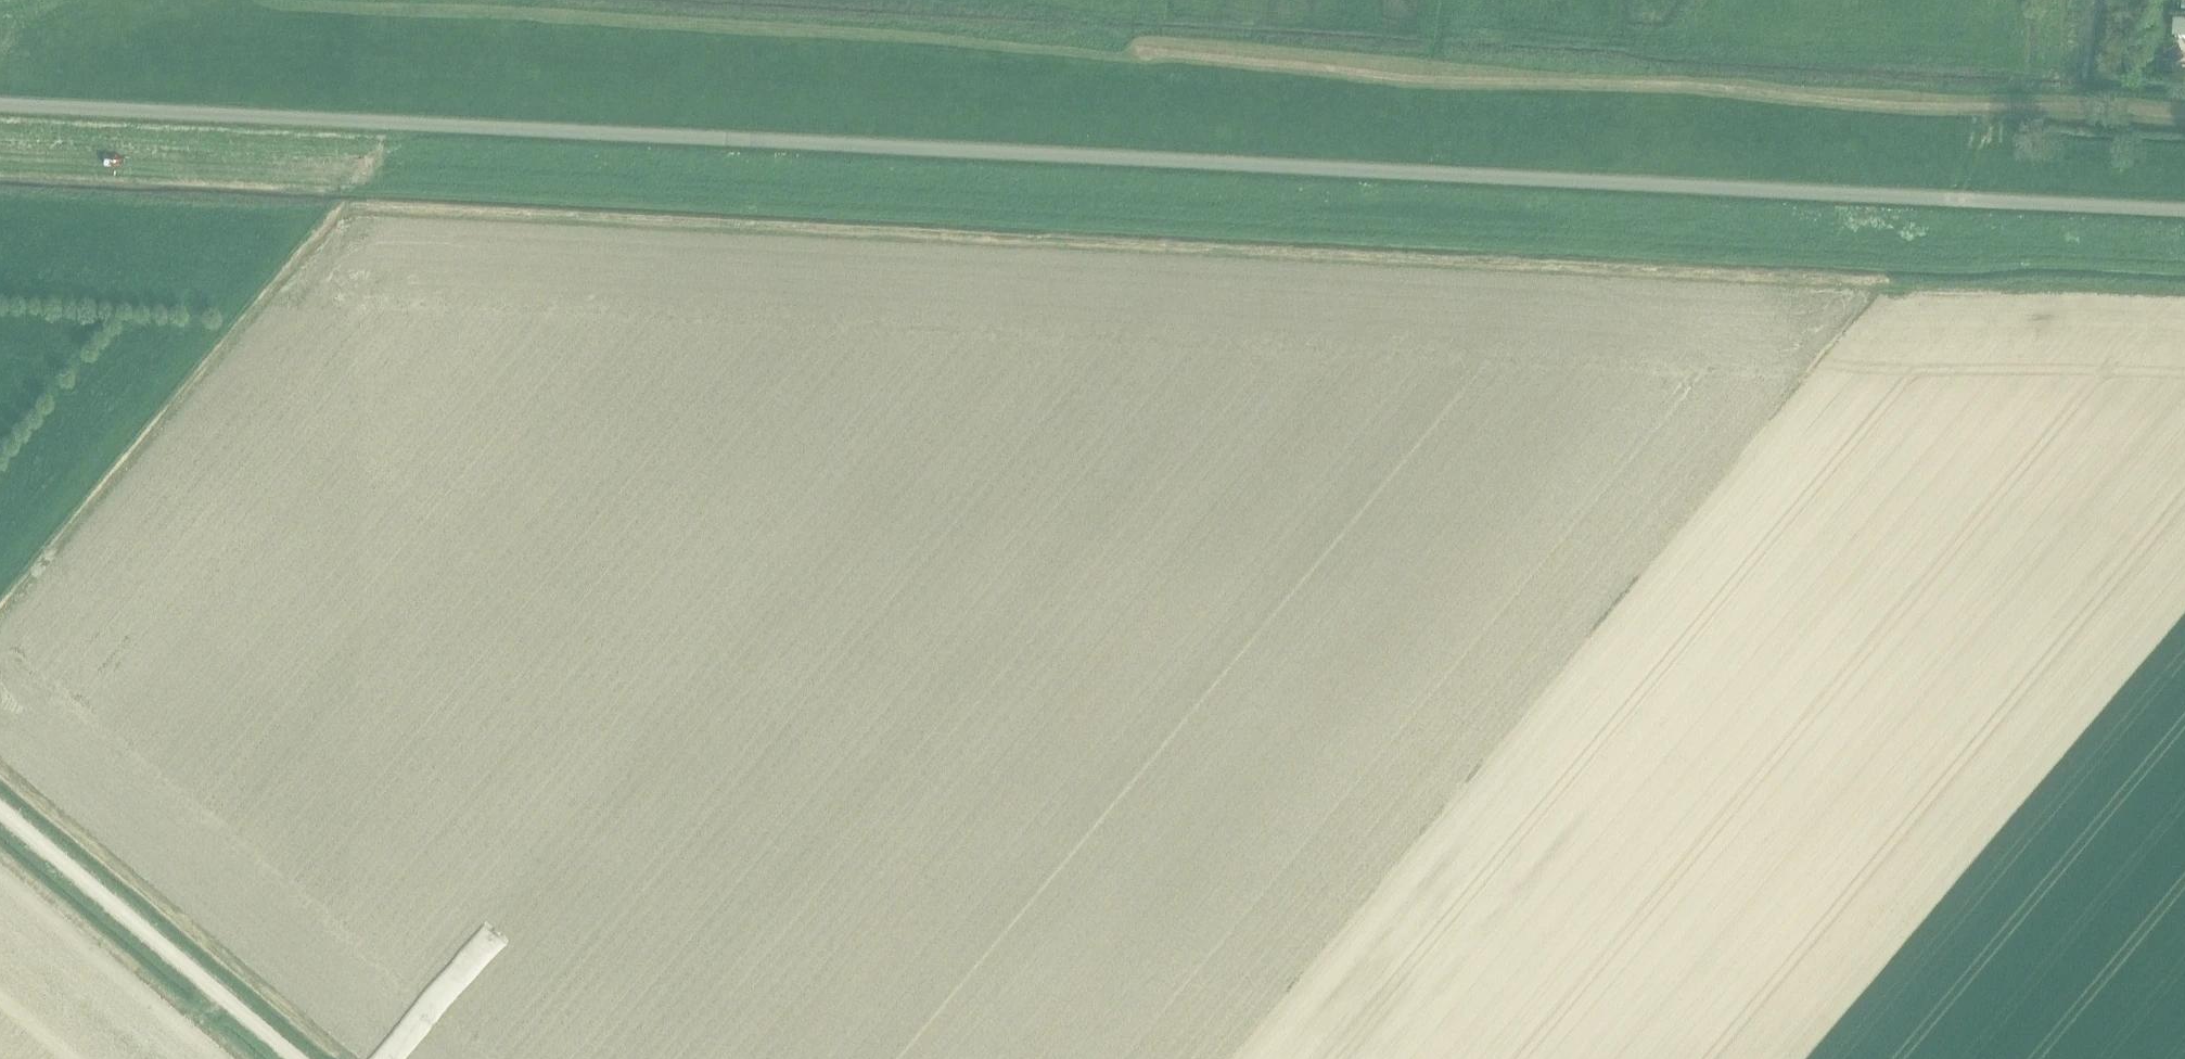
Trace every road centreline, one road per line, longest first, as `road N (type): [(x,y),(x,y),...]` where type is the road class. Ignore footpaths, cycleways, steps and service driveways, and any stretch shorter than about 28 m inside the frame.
road 1 (unclassified): [(2184,207),(0,104)]
road 2 (unclassified): [(292,1058),(0,812)]

